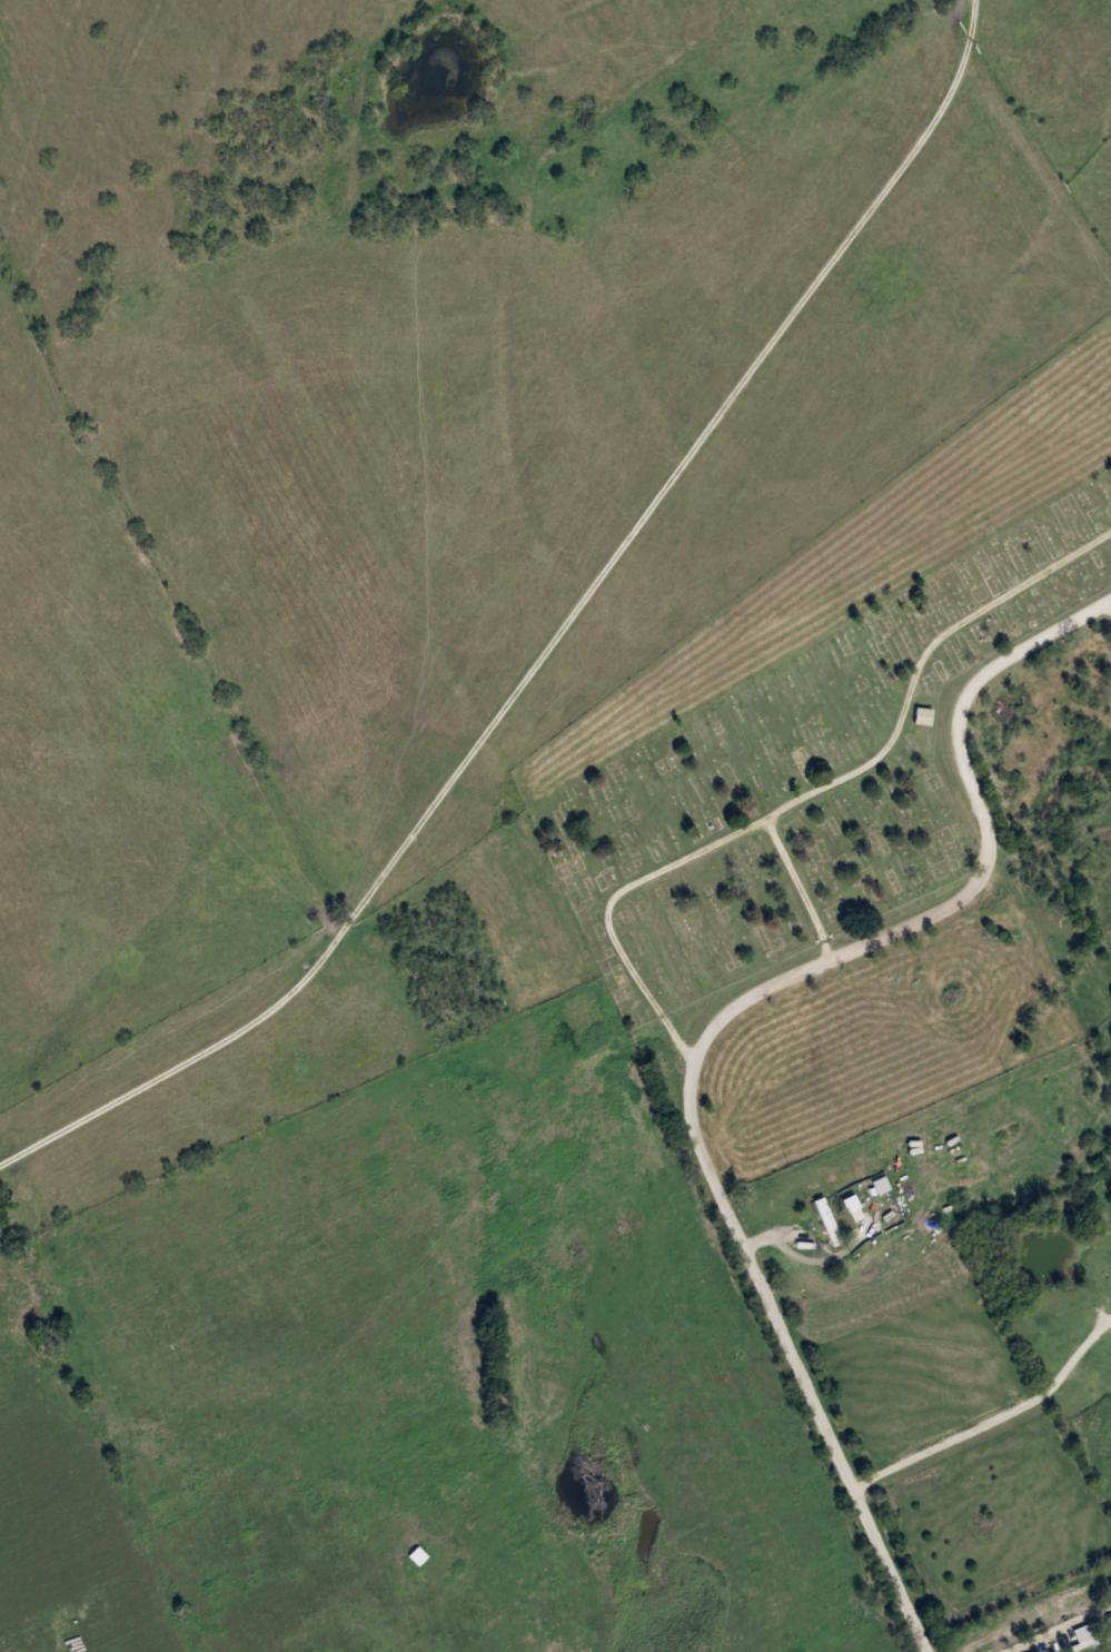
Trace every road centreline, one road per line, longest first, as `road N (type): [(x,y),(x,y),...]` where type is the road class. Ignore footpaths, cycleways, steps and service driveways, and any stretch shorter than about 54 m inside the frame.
road 1 (residential): [(0,1167),(242,1033),(317,968),(946,105),(968,52),(976,0)]
road 2 (residential): [(927,1651),(711,1173),(690,1090),(708,1030),(727,1011),(969,890),(986,863),(986,829),(960,752),(968,700),(989,671),(1110,598)]

